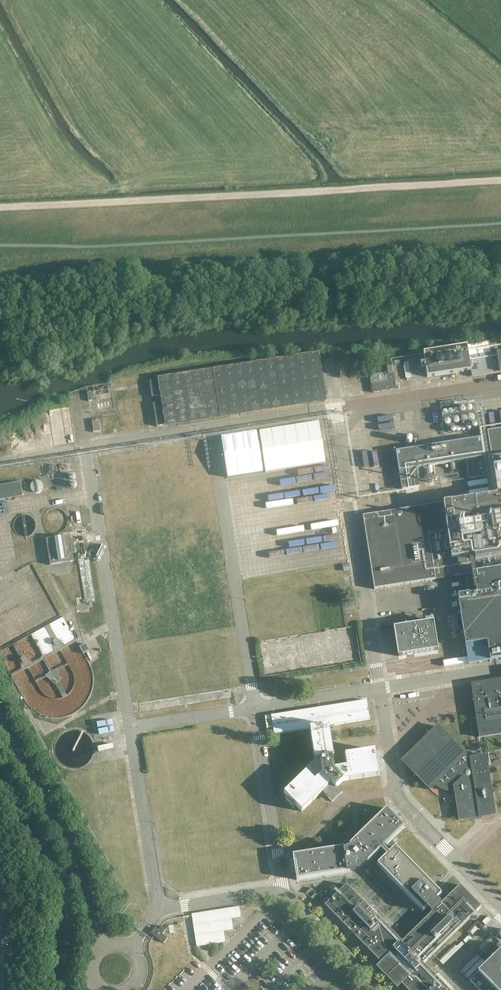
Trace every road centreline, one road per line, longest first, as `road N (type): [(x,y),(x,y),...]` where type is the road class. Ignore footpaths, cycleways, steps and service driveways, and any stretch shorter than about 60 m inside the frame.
road 1 (track): [(0,209),(500,183)]

